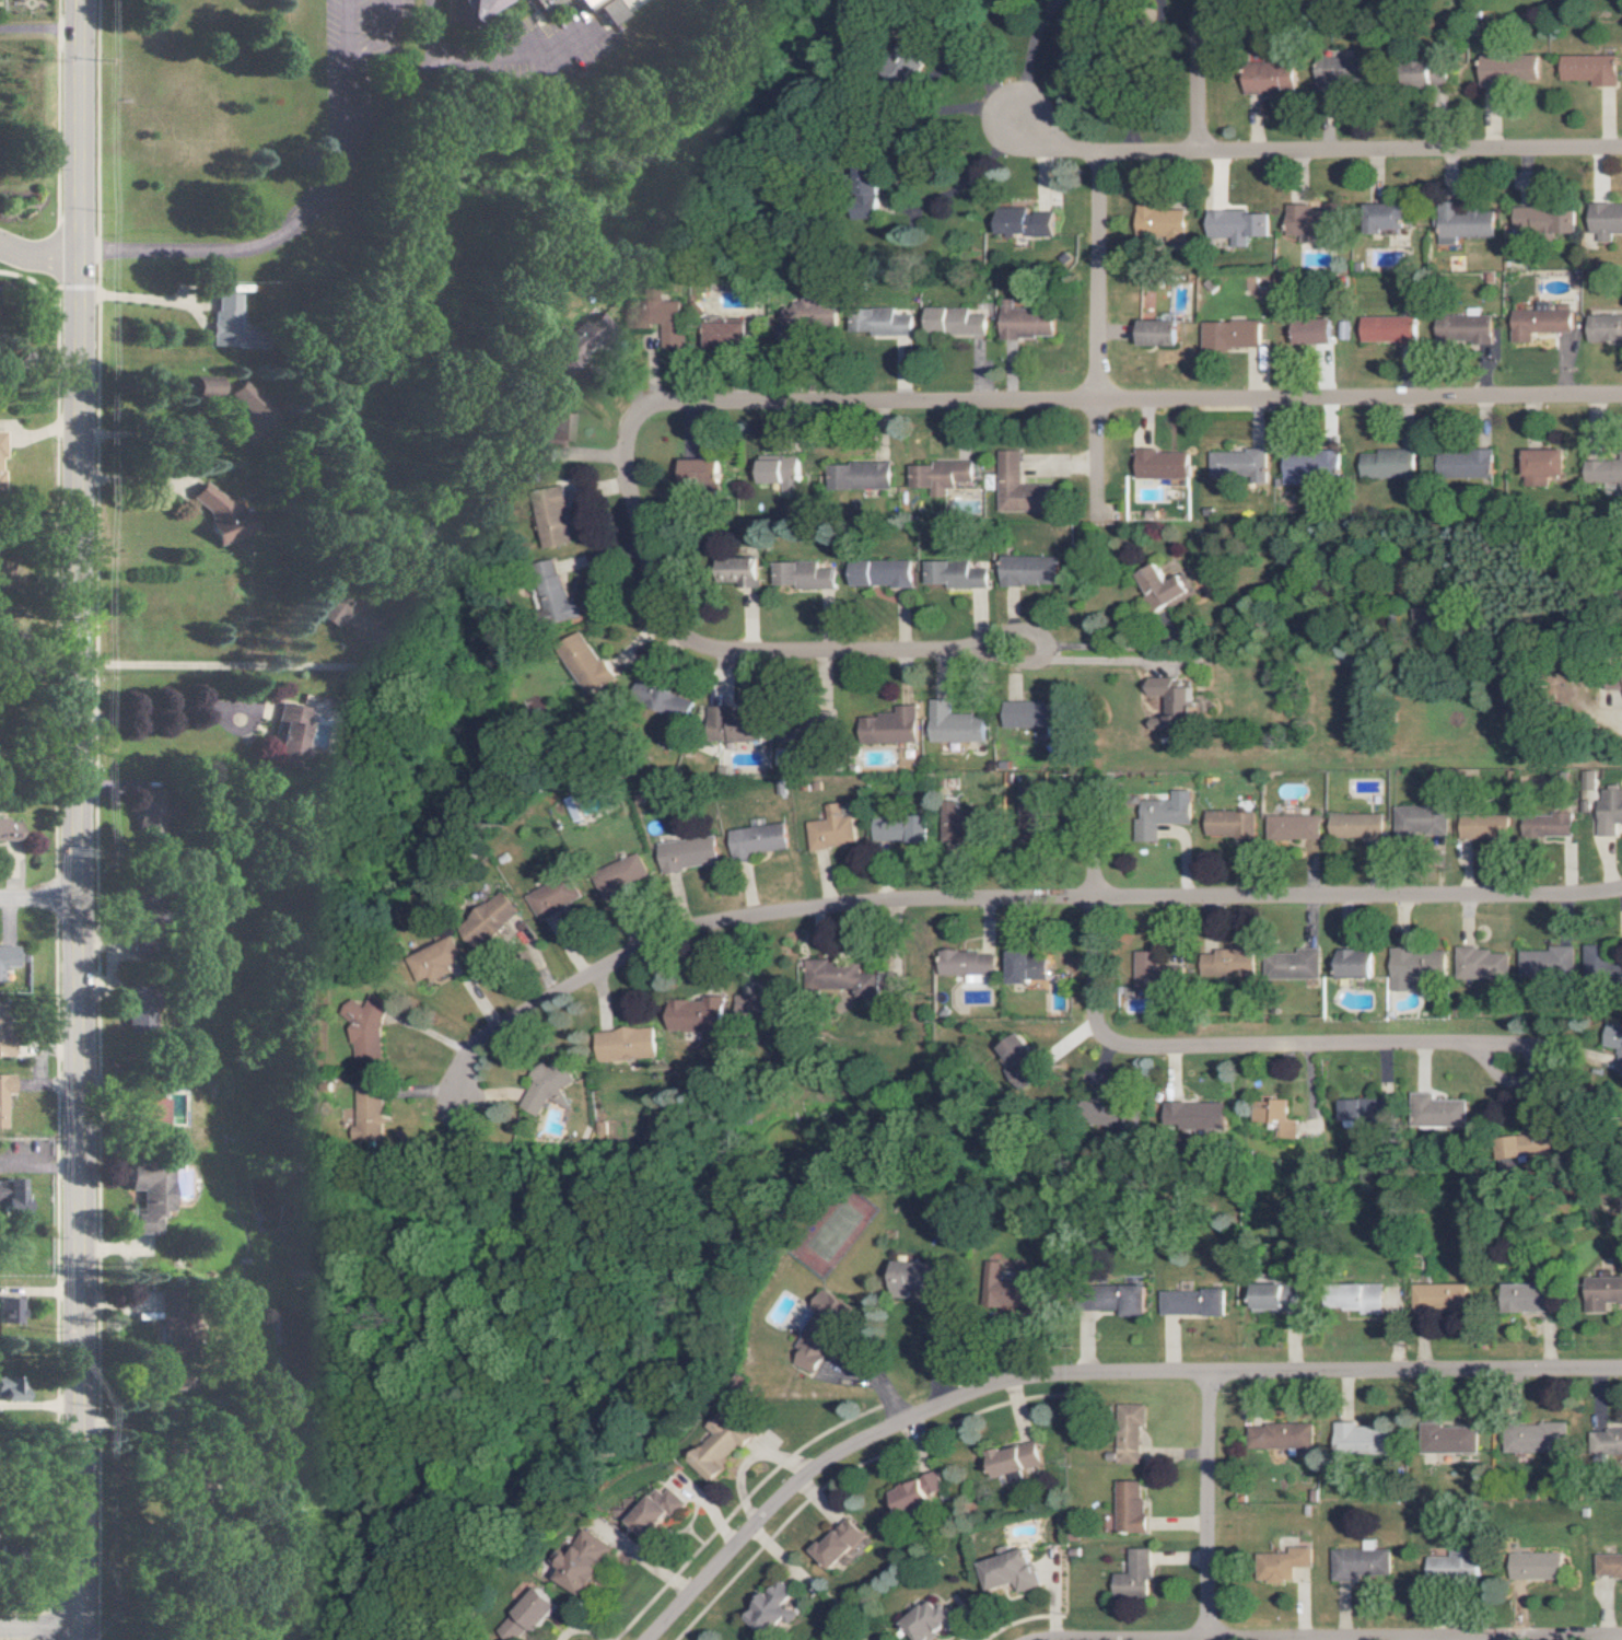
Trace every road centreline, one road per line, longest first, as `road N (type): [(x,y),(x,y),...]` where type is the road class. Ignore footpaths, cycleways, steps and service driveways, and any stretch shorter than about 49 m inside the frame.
road 1 (tertiary): [(79,0),(71,1639)]
road 2 (residential): [(1621,891),(857,905),(693,928),(475,1043),(460,1100)]
road 3 (residential): [(1621,1371),(1051,1377),(984,1388),(850,1447),(815,1472),(651,1639)]
road 4 (residential): [(1621,397),(679,403),(638,419)]
road 5 (residential): [(1023,648),(740,655),(693,643),(662,609),(627,473),(638,419)]
road 6 (residential): [(1621,150),(1109,158)]
road 7 (residential): [(1512,1063),(1449,1045),(1142,1049),(1101,1037)]
road 8 (residential): [(1109,158),(1099,185),(1098,508)]
road 9 (residential): [(1205,1376),(1207,1639)]
road 10 (residential): [(1094,791),(1094,1014),(1101,1037)]
road 11 (residential): [(1378,1639),(1621,1638)]
road 12 (residential): [(1199,153),(1205,0)]

